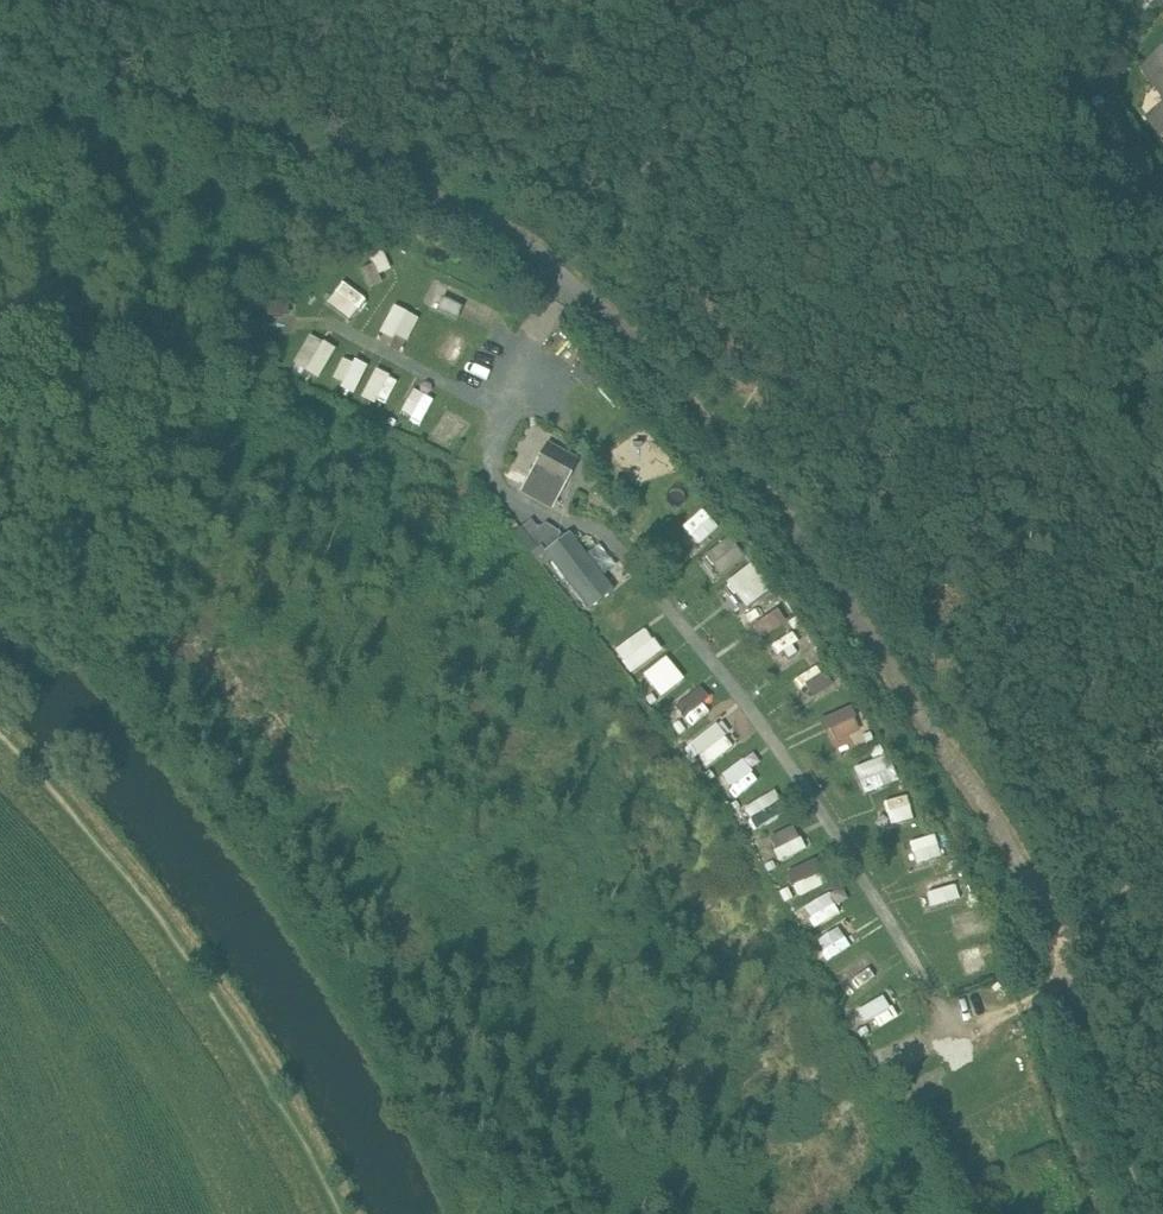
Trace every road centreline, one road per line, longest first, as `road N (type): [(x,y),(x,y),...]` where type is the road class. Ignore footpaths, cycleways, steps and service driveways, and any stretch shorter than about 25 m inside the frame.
road 1 (residential): [(0,41),(419,201),(561,273),(782,523)]
road 2 (unclassified): [(782,523),(1027,860),(1114,1126)]

